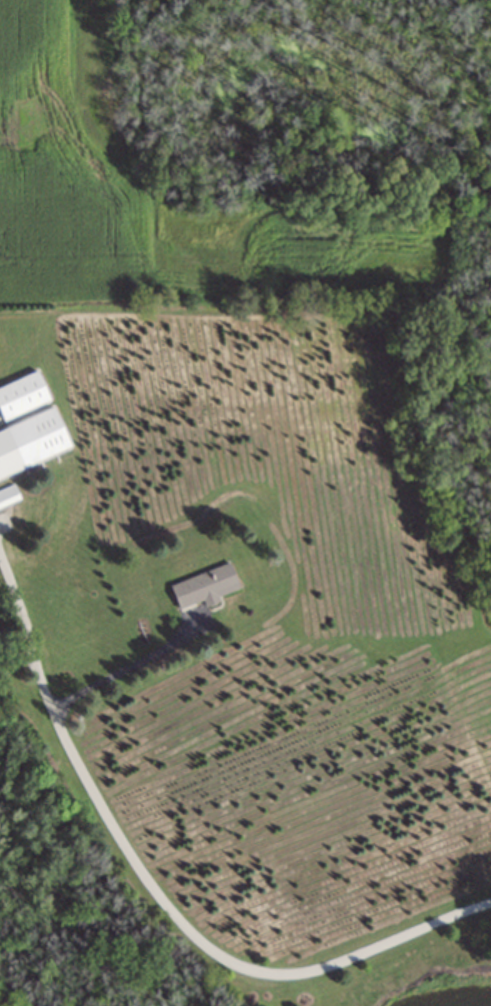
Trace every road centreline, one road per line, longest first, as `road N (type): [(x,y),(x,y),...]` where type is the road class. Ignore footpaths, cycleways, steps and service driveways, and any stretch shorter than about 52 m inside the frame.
road 1 (residential): [(490,901),(326,962),(262,972),(214,954),(138,868),(40,686),(0,562)]

